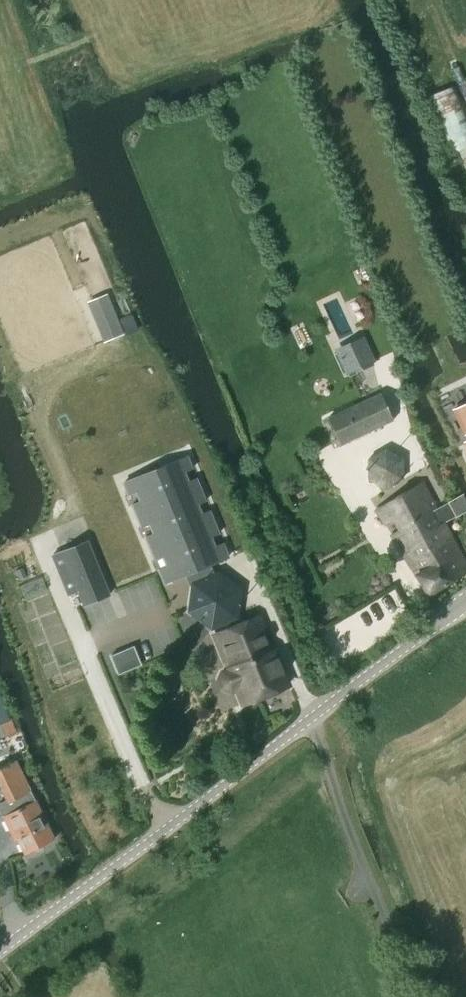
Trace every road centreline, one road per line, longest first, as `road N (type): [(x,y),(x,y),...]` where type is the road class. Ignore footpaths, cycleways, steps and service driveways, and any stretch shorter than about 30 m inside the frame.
road 1 (tertiary): [(0,950),(465,603)]

